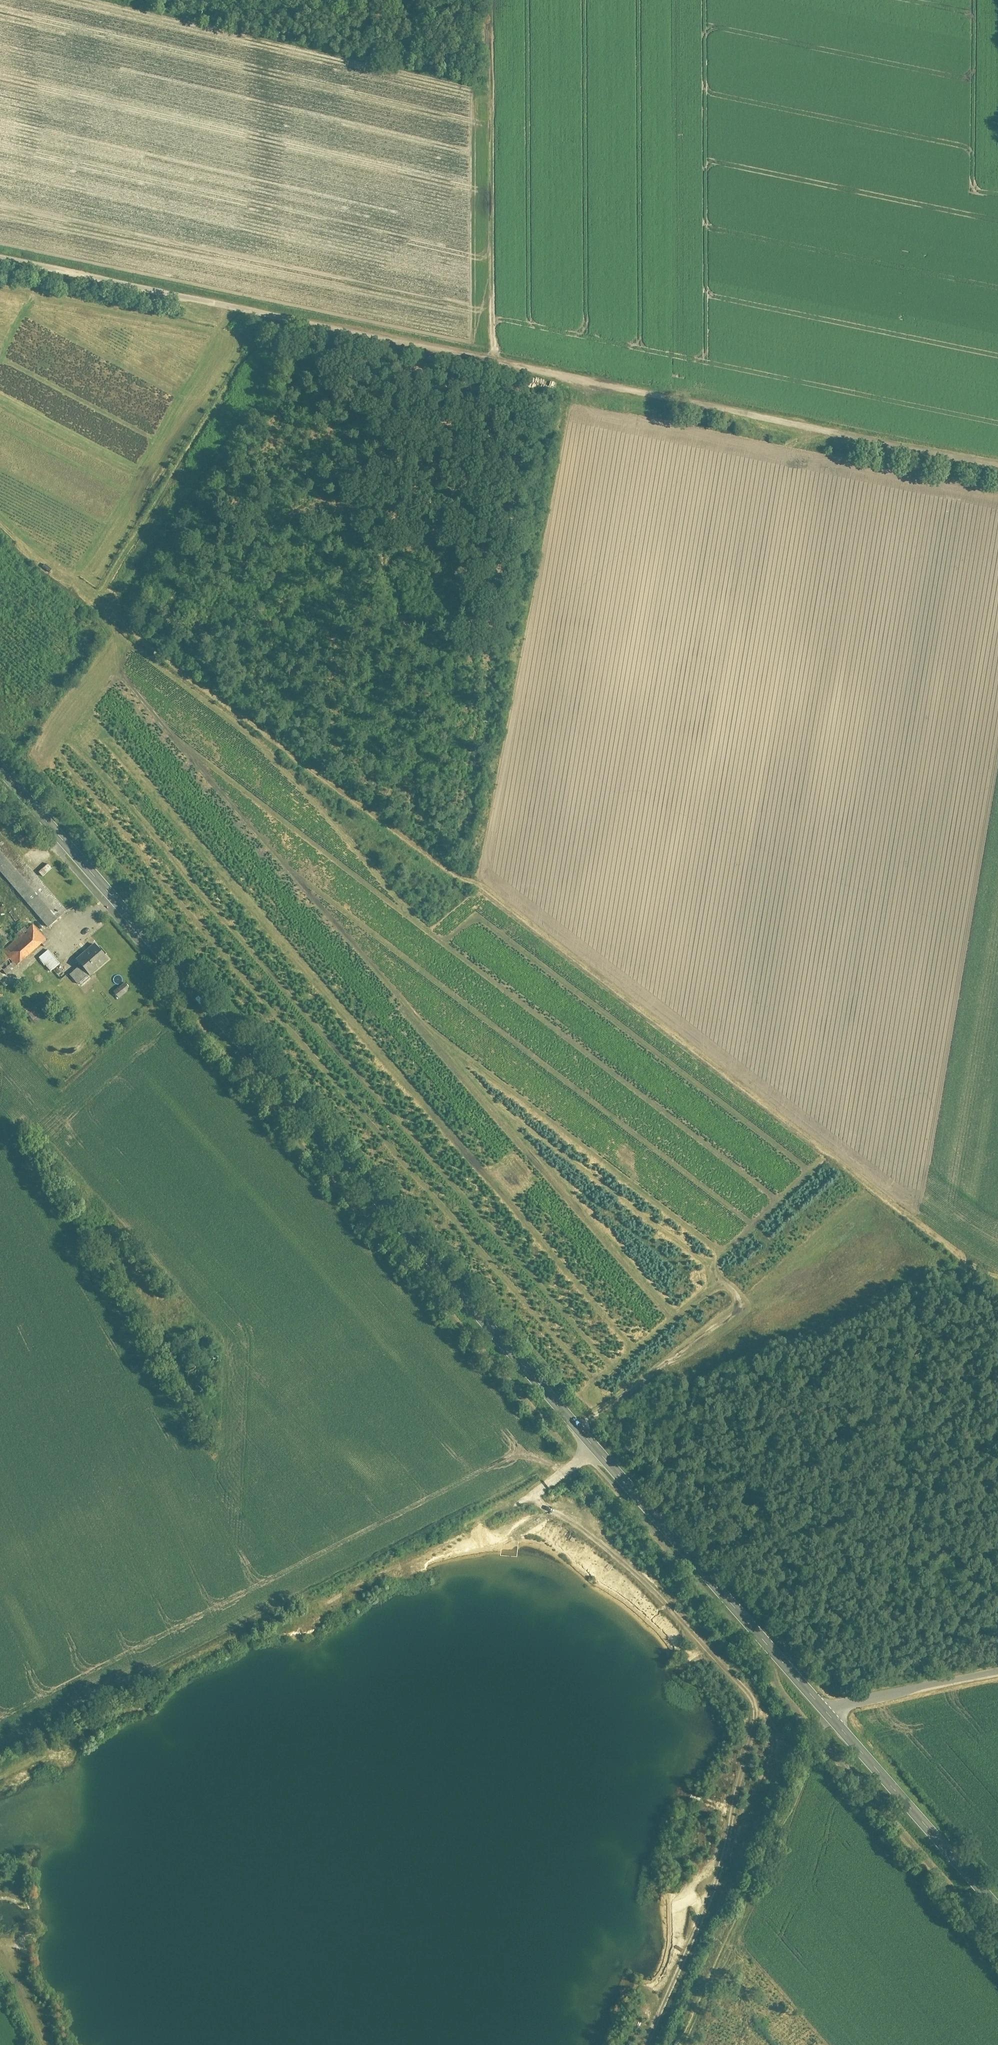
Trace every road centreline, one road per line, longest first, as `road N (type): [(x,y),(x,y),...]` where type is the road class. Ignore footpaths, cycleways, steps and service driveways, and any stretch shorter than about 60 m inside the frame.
road 1 (secondary): [(829,1717),(0,769)]
road 2 (unclassified): [(997,468),(0,259)]
road 3 (track): [(457,1548),(522,1529),(546,1511),(600,1540),(775,1727),(773,1748),(647,2044)]
road 4 (track): [(866,1186),(690,1345),(578,1429)]
road 5 (track): [(272,316),(105,601)]
road 6 (secondary): [(997,1914),(829,1717)]
road 7 (residential): [(829,1717),(845,1706),(997,1675)]
road 8 (track): [(997,1274),(872,1191)]
road 9 (track): [(105,601),(0,518)]

